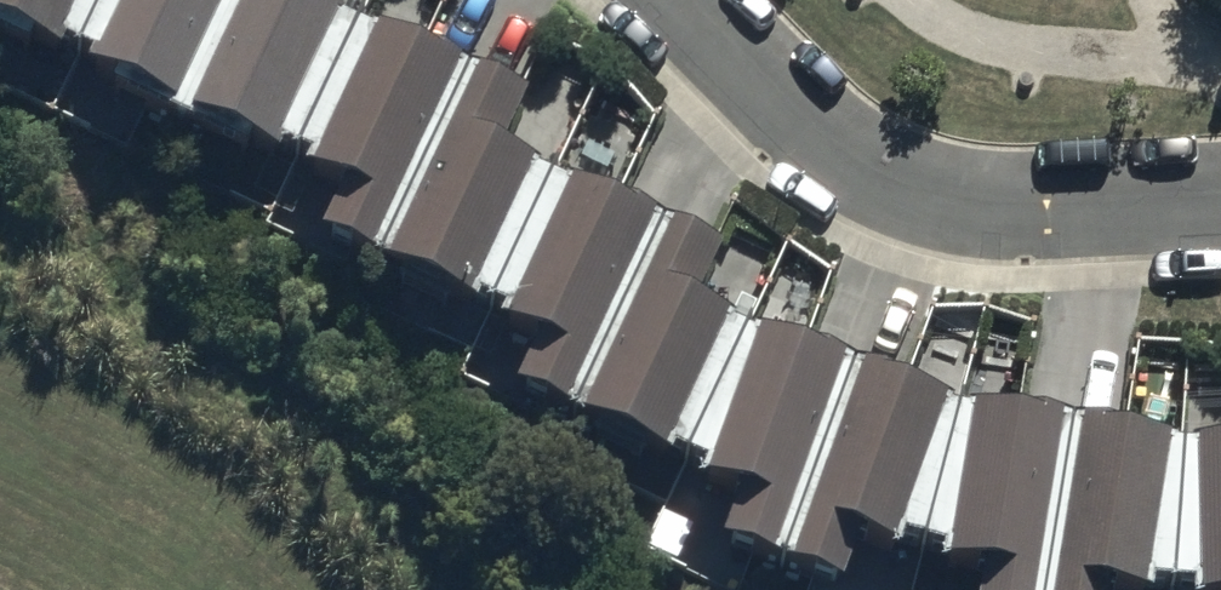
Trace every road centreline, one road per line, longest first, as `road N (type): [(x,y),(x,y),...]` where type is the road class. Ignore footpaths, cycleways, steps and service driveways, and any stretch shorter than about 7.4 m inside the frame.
road 1 (residential): [(1220,185),(968,202),(879,172),(707,0)]

